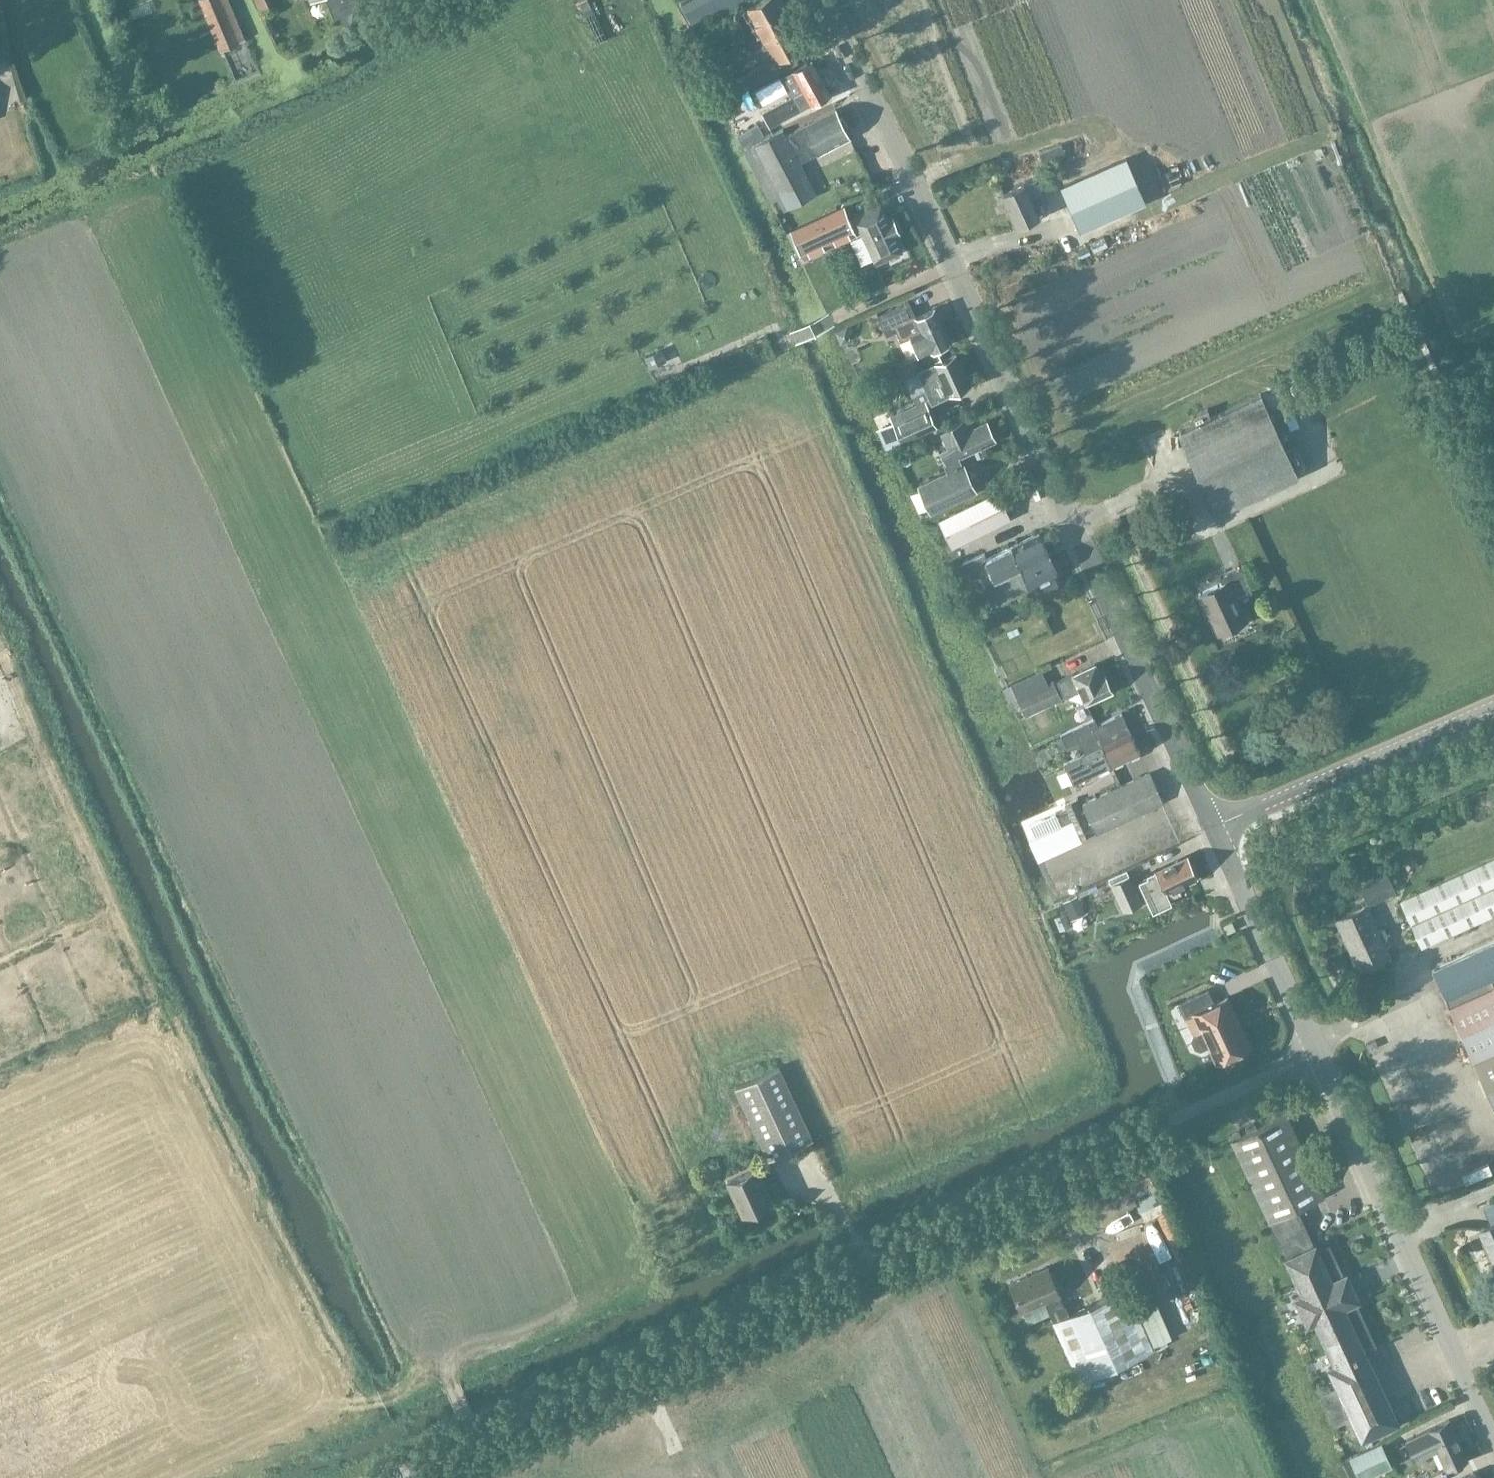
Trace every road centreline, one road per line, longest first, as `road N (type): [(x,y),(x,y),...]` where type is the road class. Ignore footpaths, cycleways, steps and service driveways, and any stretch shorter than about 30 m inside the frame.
road 1 (unclassified): [(1213,829),(908,171),(815,0)]
road 2 (unclassified): [(1493,1436),(1213,829)]
road 3 (unclassified): [(1213,829),(1493,706)]

